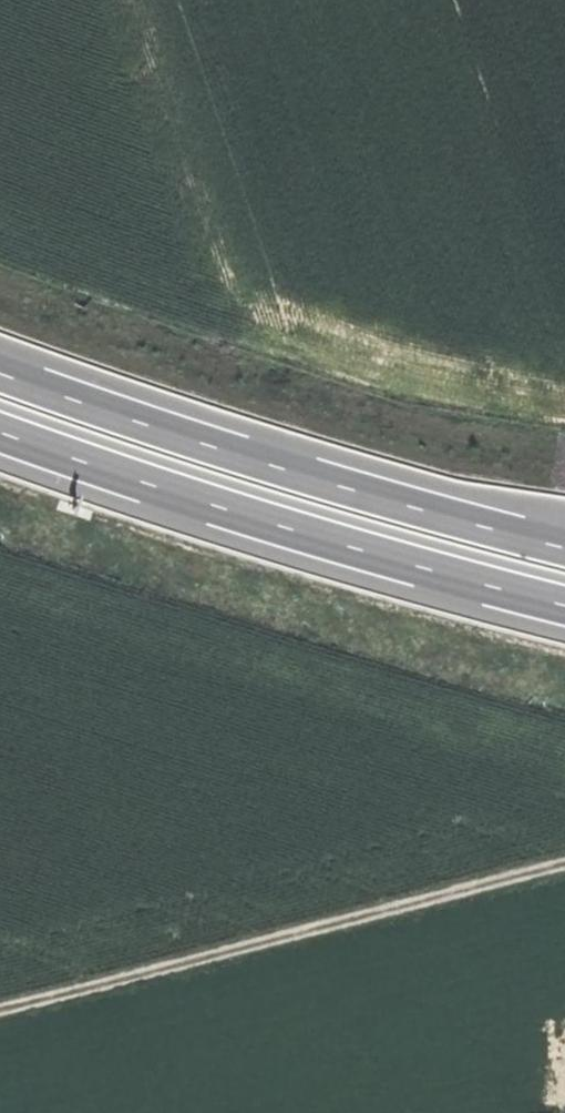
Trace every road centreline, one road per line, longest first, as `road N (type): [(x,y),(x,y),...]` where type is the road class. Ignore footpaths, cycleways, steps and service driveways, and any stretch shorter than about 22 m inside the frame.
road 1 (trunk): [(564,554),(219,456),(0,379)]
road 2 (trunk): [(0,438),(226,516),(564,611)]
road 3 (track): [(0,1004),(564,864)]

